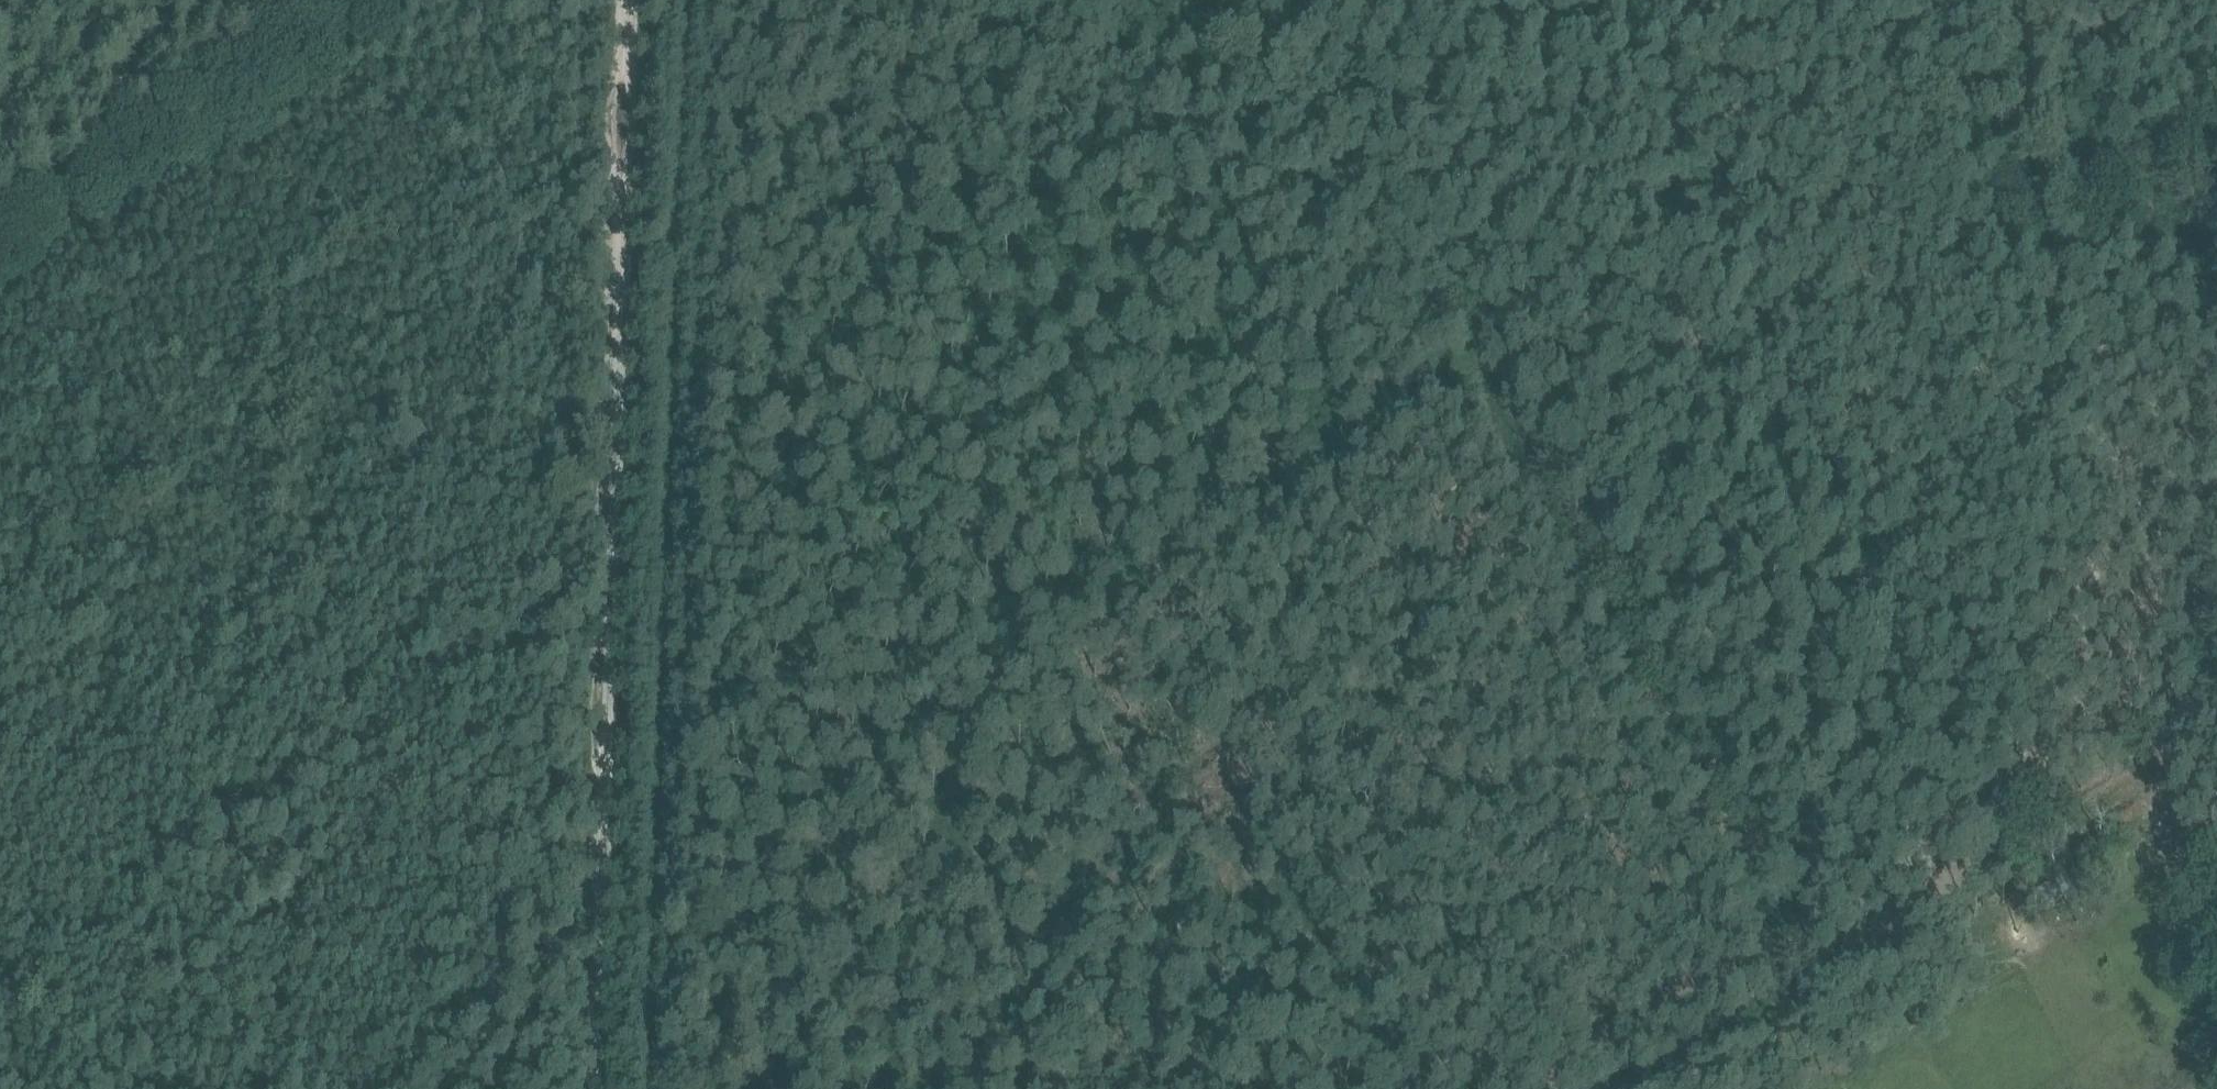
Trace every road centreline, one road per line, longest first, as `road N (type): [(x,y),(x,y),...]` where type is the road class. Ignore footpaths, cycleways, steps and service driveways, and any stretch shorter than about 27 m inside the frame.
road 1 (track): [(603,983),(632,0)]
road 2 (track): [(0,245),(379,0)]

